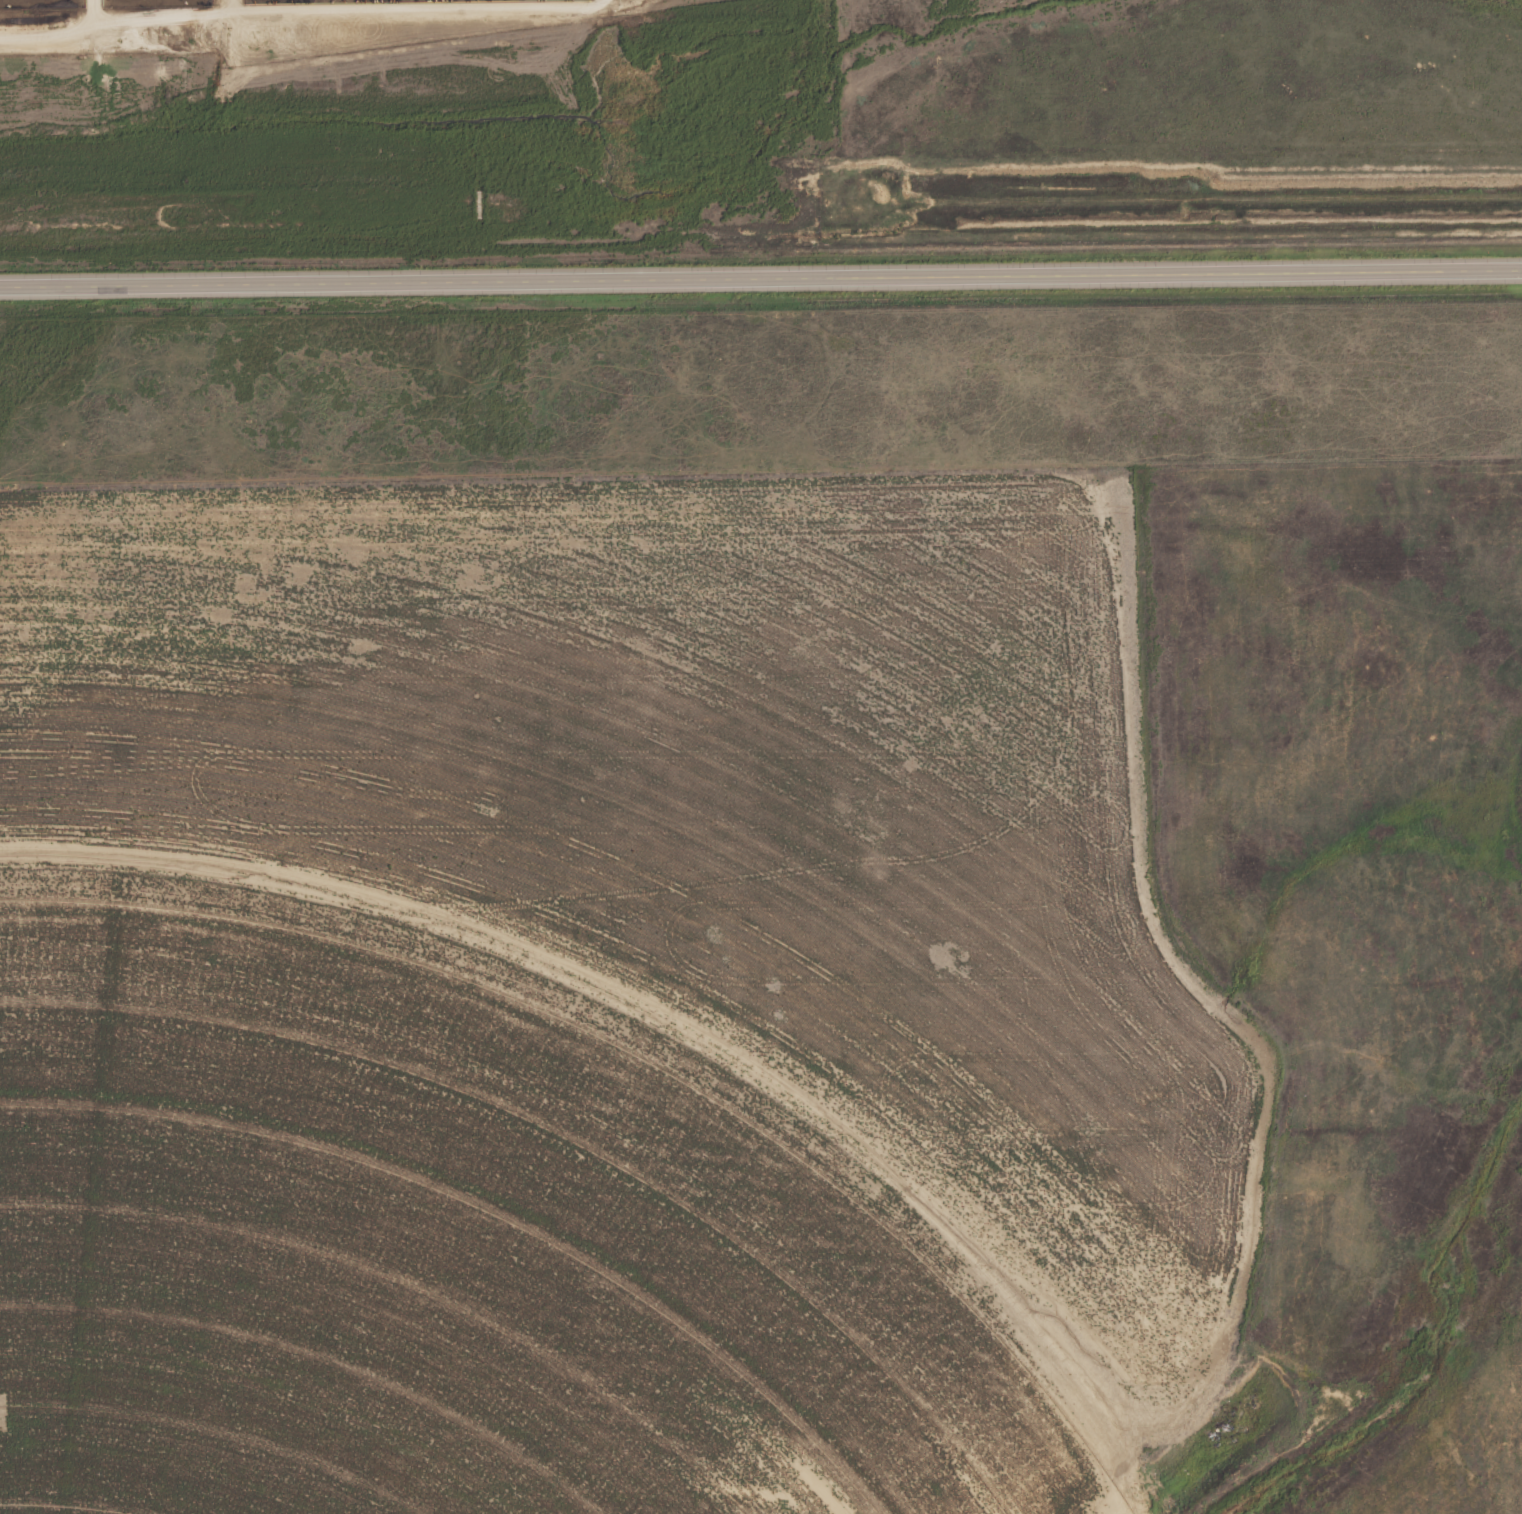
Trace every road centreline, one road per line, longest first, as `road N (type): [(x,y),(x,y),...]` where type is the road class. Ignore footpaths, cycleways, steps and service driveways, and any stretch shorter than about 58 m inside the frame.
road 1 (primary): [(1521,272),(0,290)]

